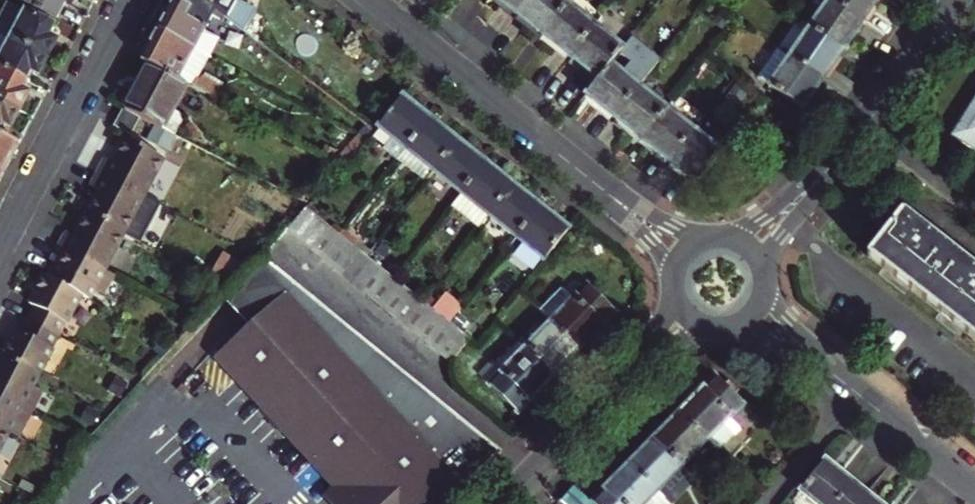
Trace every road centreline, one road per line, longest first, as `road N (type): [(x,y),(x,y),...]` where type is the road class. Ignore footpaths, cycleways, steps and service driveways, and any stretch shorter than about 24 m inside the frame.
road 1 (residential): [(686,251),(373,0)]
road 2 (residential): [(130,0),(0,245)]
road 3 (residential): [(506,503),(685,315)]
road 4 (residential): [(751,249),(867,124)]
road 5 (residential): [(867,124),(954,0)]
road 6 (residential): [(858,394),(974,488)]
road 7 (residential): [(858,394),(773,503)]
road 8 (residential): [(867,124),(974,208)]
road 9 (residential): [(755,313),(858,394)]

